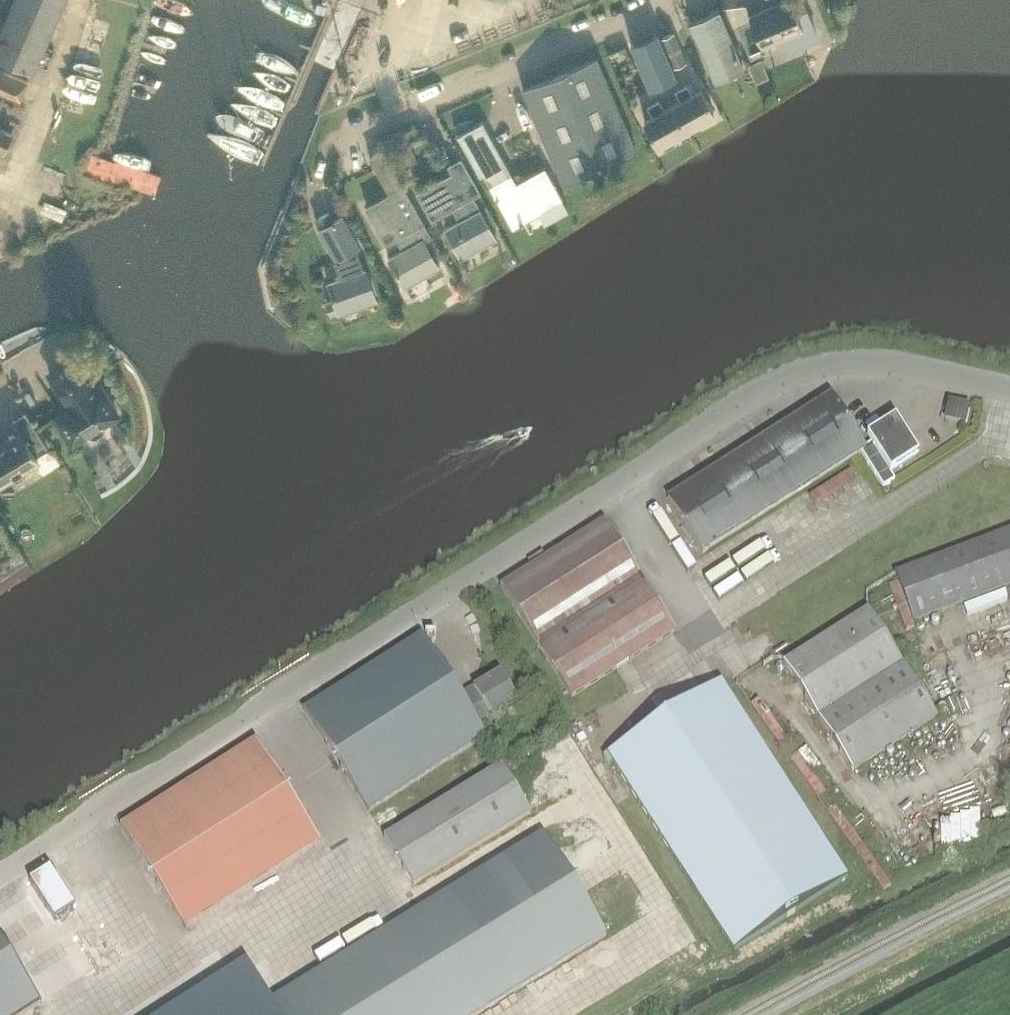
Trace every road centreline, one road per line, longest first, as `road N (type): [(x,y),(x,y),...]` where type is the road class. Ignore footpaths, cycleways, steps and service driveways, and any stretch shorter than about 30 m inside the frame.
road 1 (unclassified): [(0,871),(770,385),(815,365),(871,360),(1009,387)]
road 2 (unclassified): [(321,174),(340,141),(654,0)]

